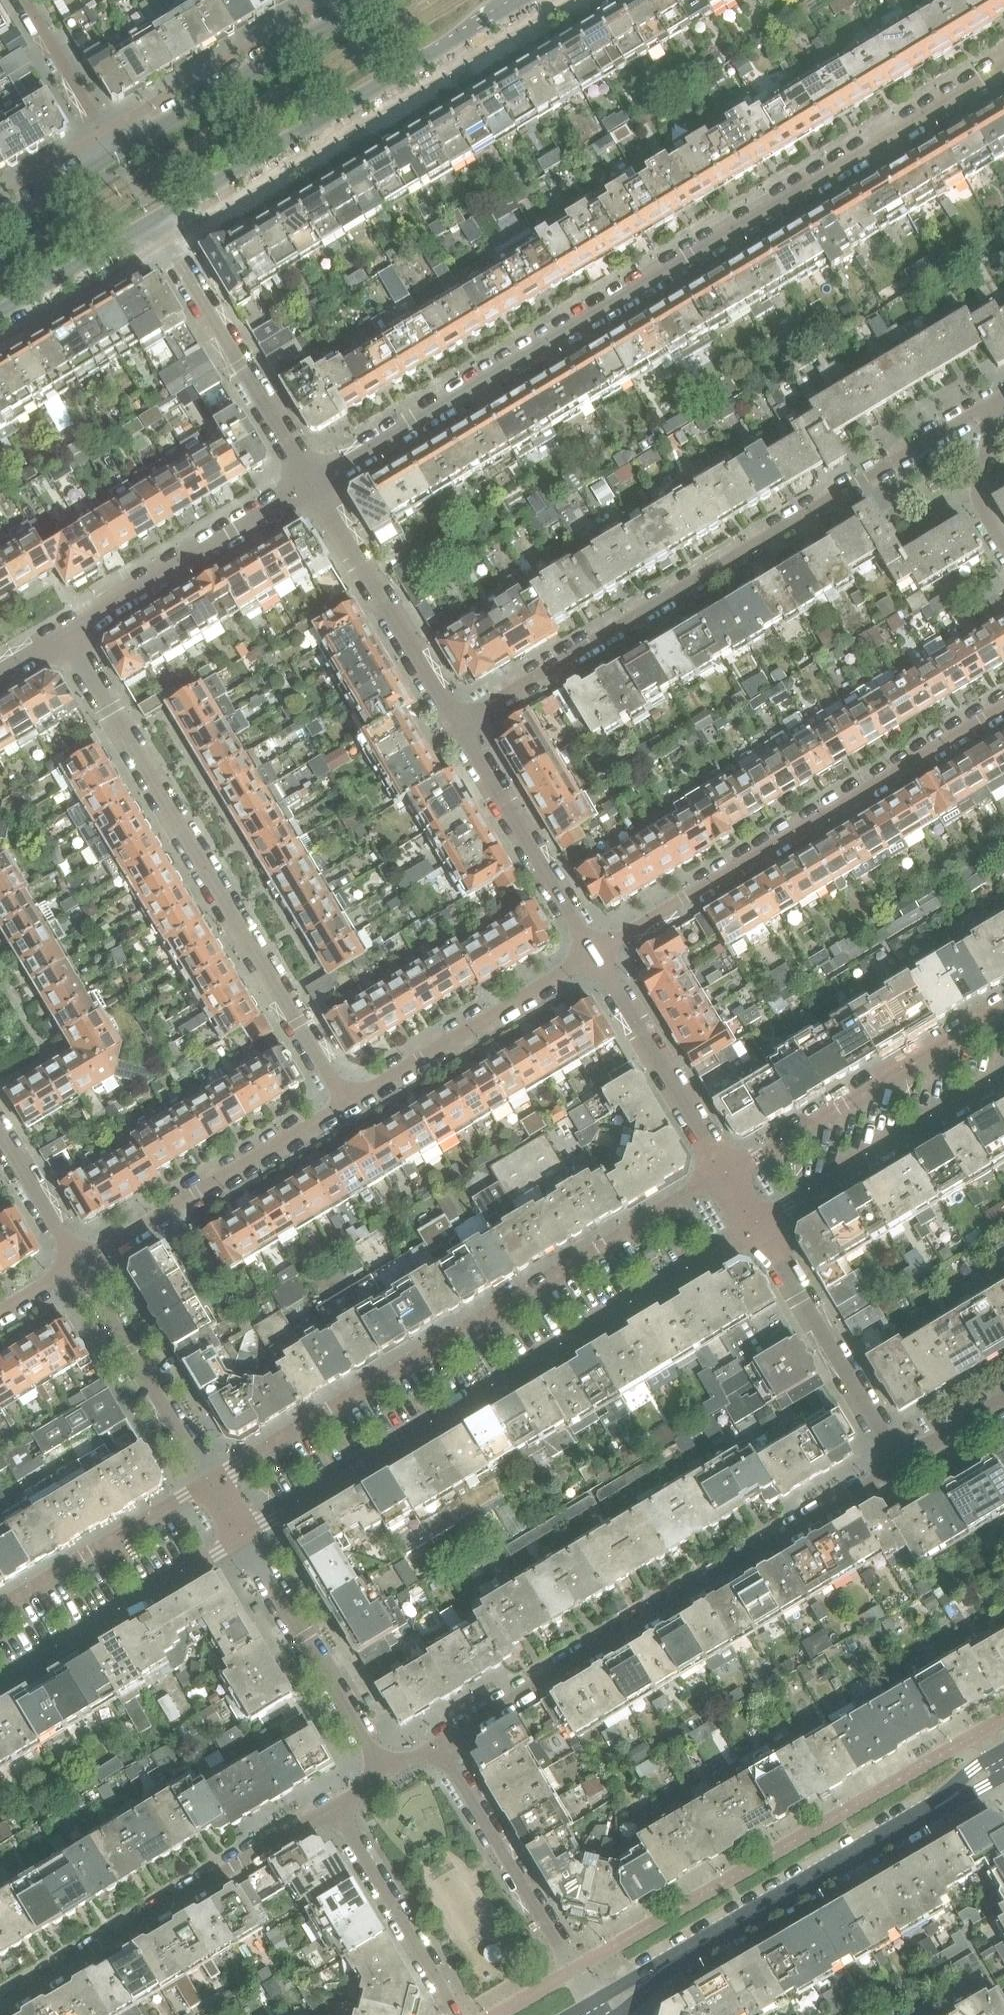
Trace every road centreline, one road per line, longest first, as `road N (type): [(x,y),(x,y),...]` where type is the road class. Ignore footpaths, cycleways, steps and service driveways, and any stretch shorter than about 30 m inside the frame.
road 1 (residential): [(312,485),(1003,74)]
road 2 (residential): [(457,723),(997,396)]
road 3 (residential): [(239,1539),(760,1224)]
road 4 (residential): [(730,1175),(210,1487)]
road 5 (residential): [(904,1462),(437,1746)]
road 6 (residential): [(347,1102),(66,636)]
road 7 (residential): [(1003,705),(597,954)]
road 8 (residential): [(601,2014),(1000,1764)]
road 9 (tertiary): [(154,223),(524,0)]
road 10 (residential): [(336,1808),(0,2001)]
road 11 (residential): [(1003,1011),(730,1175)]
road 12 (residential): [(347,1102),(78,1265)]
road 13 (residential): [(601,2014),(437,1746)]
road 14 (residential): [(312,485),(154,223)]
road 15 (tertiary): [(376,0),(116,158)]
road 16 (residential): [(597,954),(347,1102)]
road 17 (residential): [(66,636),(312,485)]
road 18 (residential): [(760,1224),(1003,1076)]
road 19 (residential): [(0,1684),(239,1539)]
road 20 (residential): [(457,723),(312,485)]
road 21 (residential): [(904,1462),(760,1224)]
road 22 (residential): [(385,1770),(239,1539)]
road 23 (residential): [(597,954),(457,723)]
road 24 (residential): [(210,1487),(78,1265)]
road 25 (residential): [(730,1175),(597,954)]
road 26 (residential): [(210,1487),(0,1612)]
road 27 (residential): [(336,1808),(459,2014)]
road 28 (residential): [(116,158),(21,0)]
road 29 (tertiary): [(0,315),(154,223)]
road 30 (residential): [(78,1265),(0,1137)]
road 31 (residential): [(1003,541),(987,495),(997,396)]
road 32 (tertiary): [(116,158),(0,226)]

